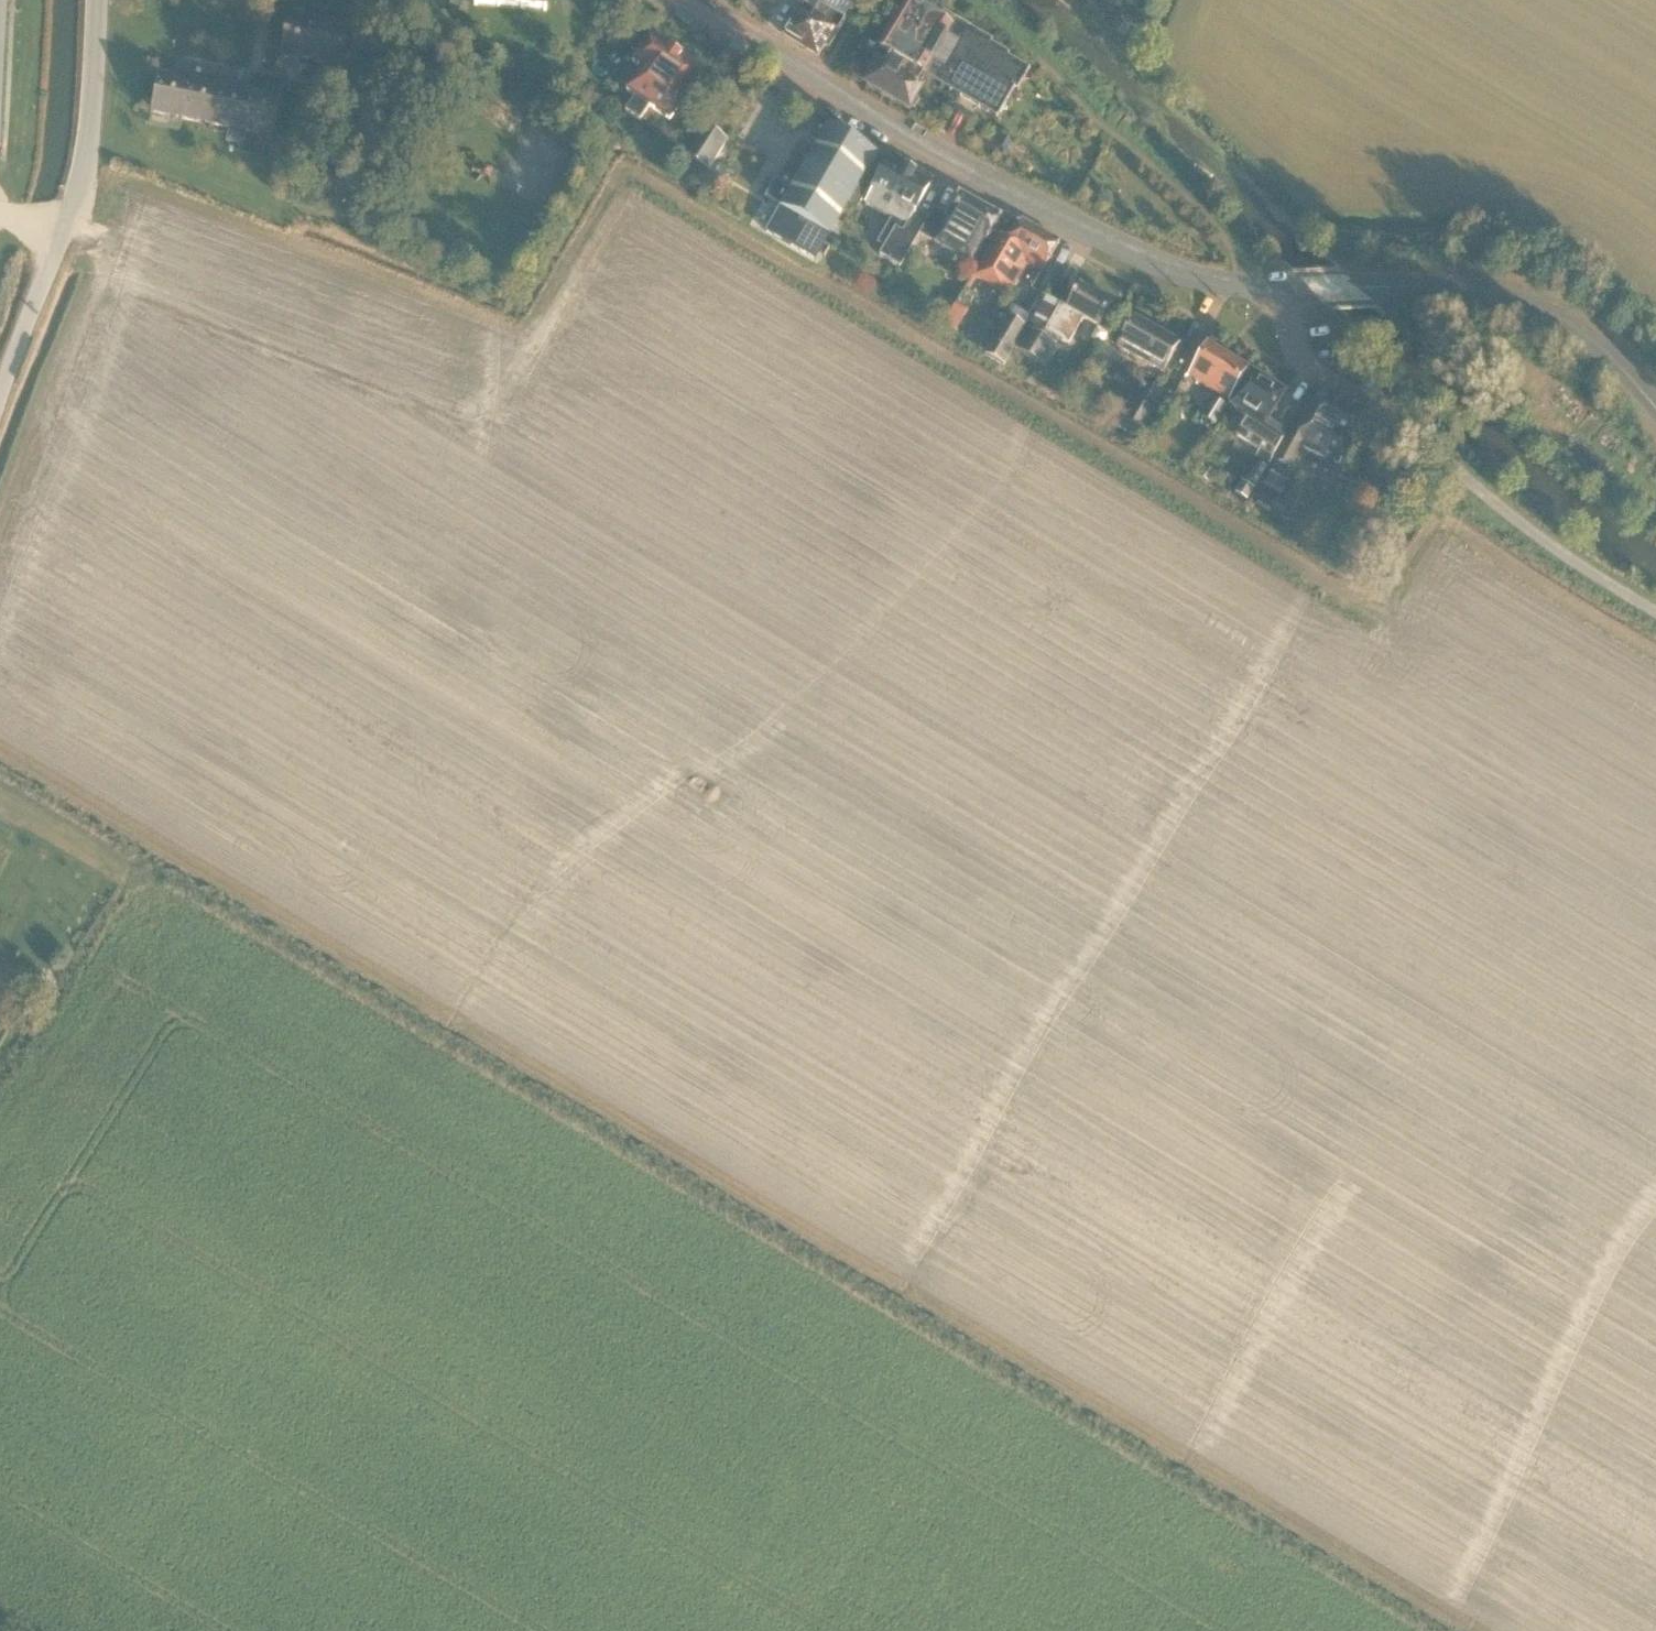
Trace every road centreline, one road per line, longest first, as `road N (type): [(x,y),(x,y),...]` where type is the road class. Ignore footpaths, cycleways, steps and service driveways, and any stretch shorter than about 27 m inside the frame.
road 1 (unclassified): [(1285,290),(1213,283),(1126,252),(881,119),(691,0)]
road 2 (unclassified): [(1285,290),(1289,329),(1306,361),(1546,542),(1655,612)]
road 3 (tertiary): [(0,411),(78,210),(99,0)]
road 4 (unclassified): [(1655,410),(1585,335),(1541,308),(1462,288),(1366,288)]

